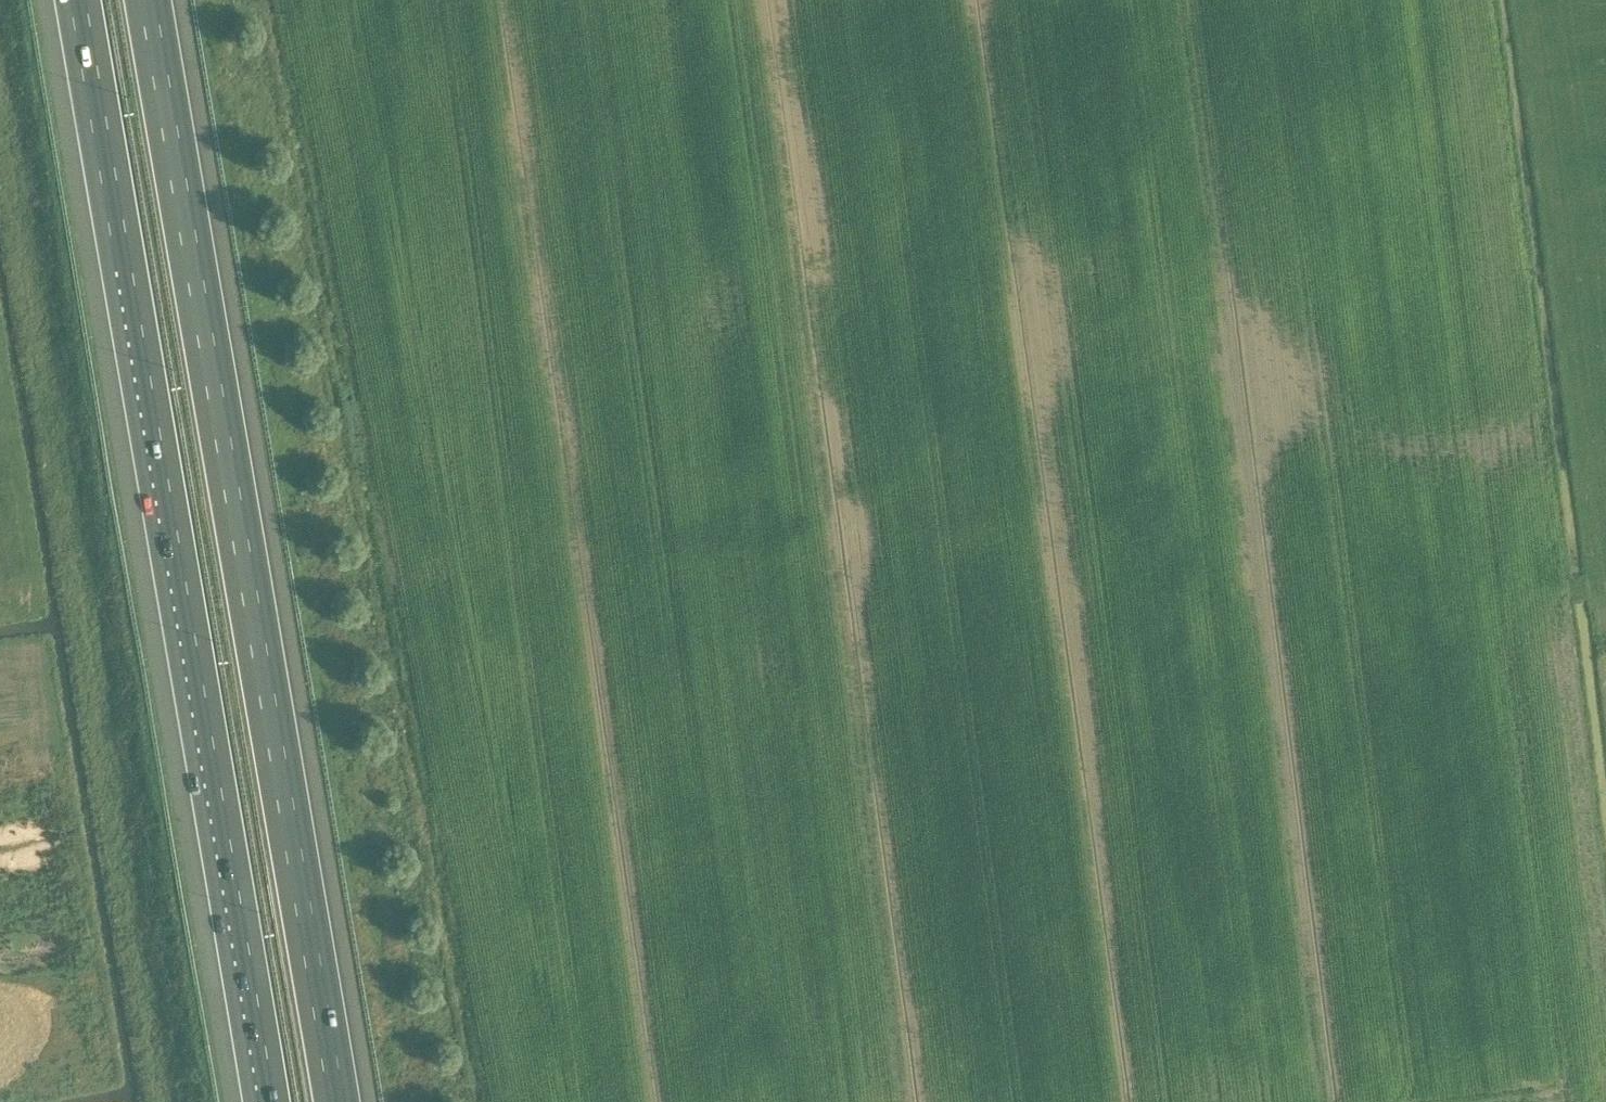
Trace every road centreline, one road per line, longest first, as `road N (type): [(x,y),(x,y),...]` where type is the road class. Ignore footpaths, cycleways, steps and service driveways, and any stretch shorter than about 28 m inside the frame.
road 1 (motorway): [(76,0),(265,1101)]
road 2 (motorway): [(335,1101),(146,0)]

